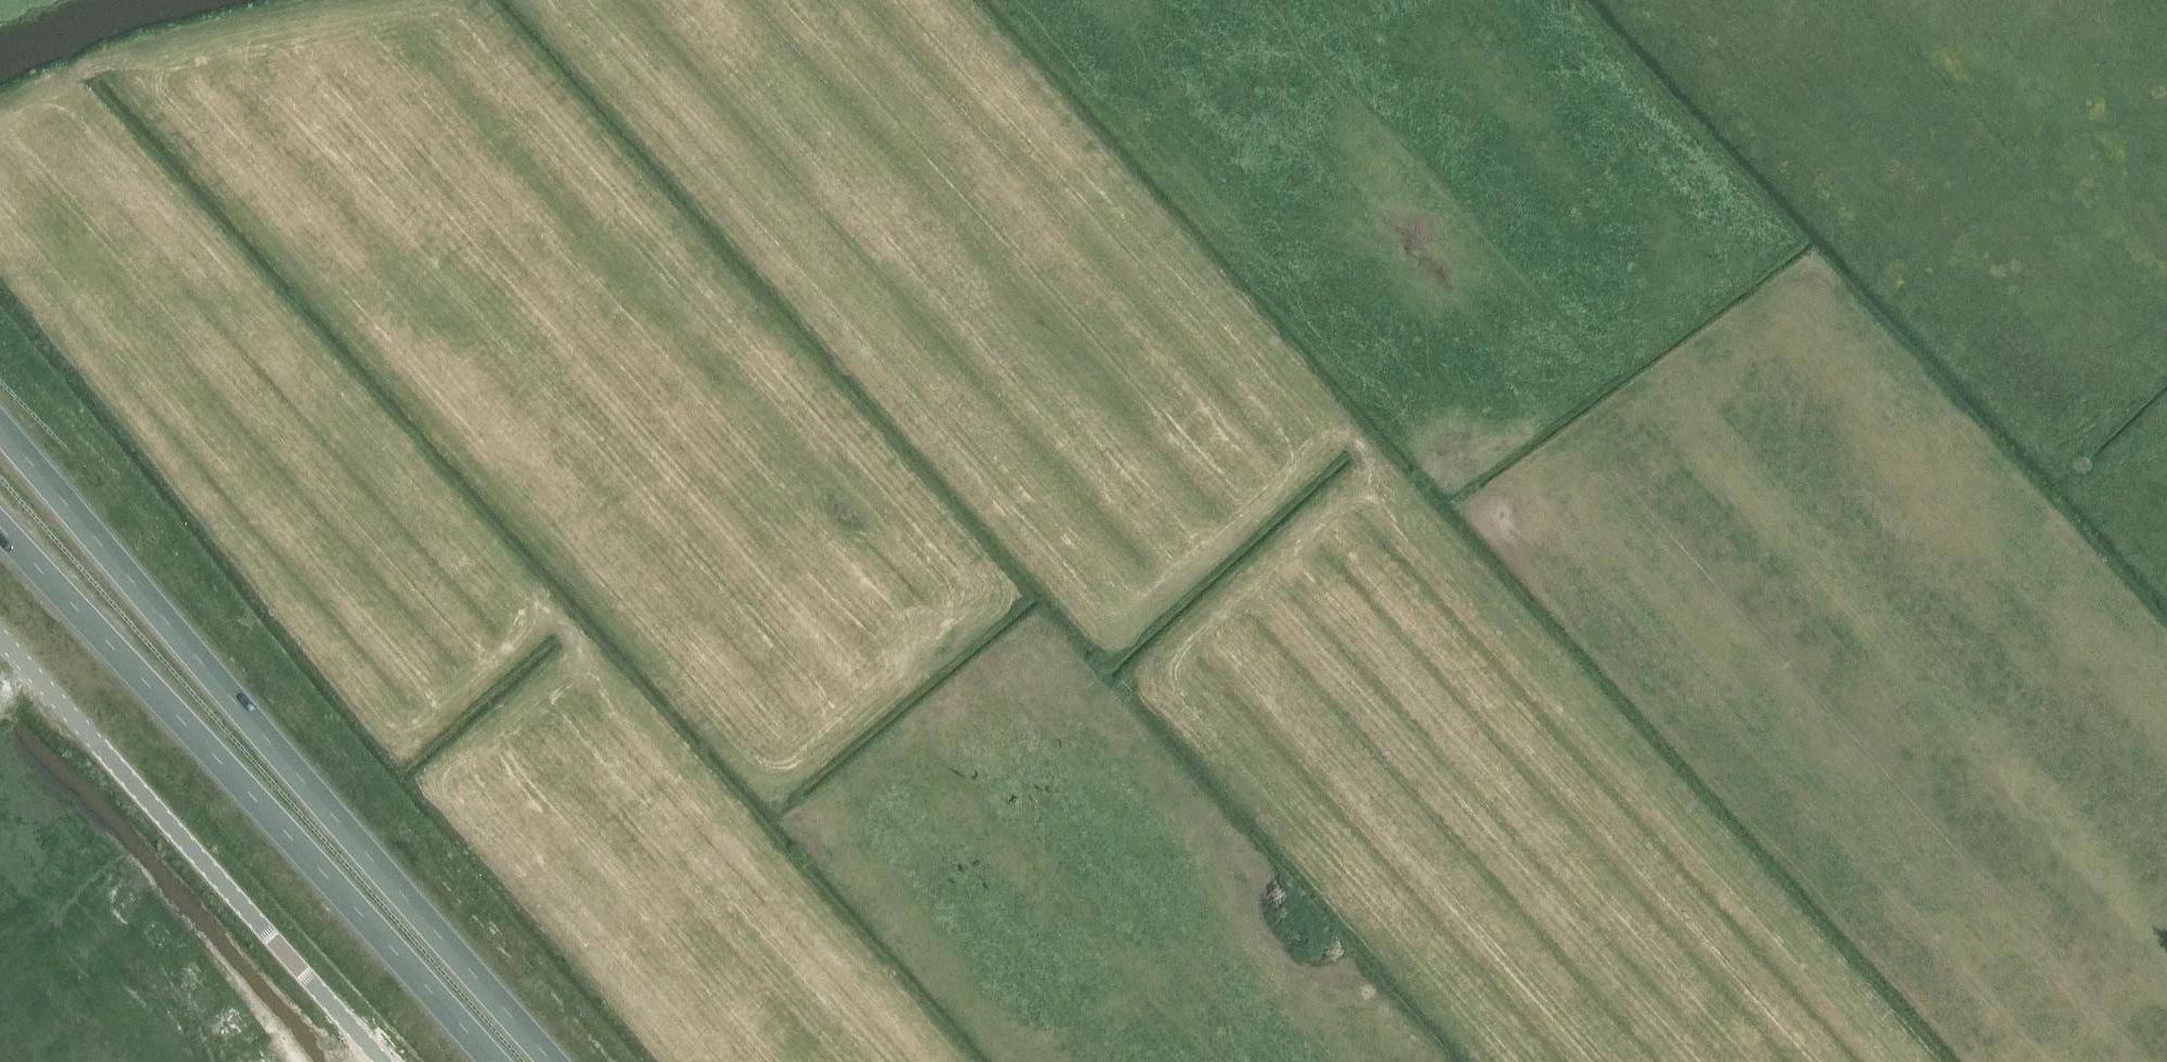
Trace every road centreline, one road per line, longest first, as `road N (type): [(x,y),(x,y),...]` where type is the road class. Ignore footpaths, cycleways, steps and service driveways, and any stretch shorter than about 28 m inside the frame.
road 1 (trunk): [(554,1061),(0,429)]
road 2 (trunk): [(0,526),(492,1061)]
road 3 (unclassified): [(380,1061),(0,637)]

